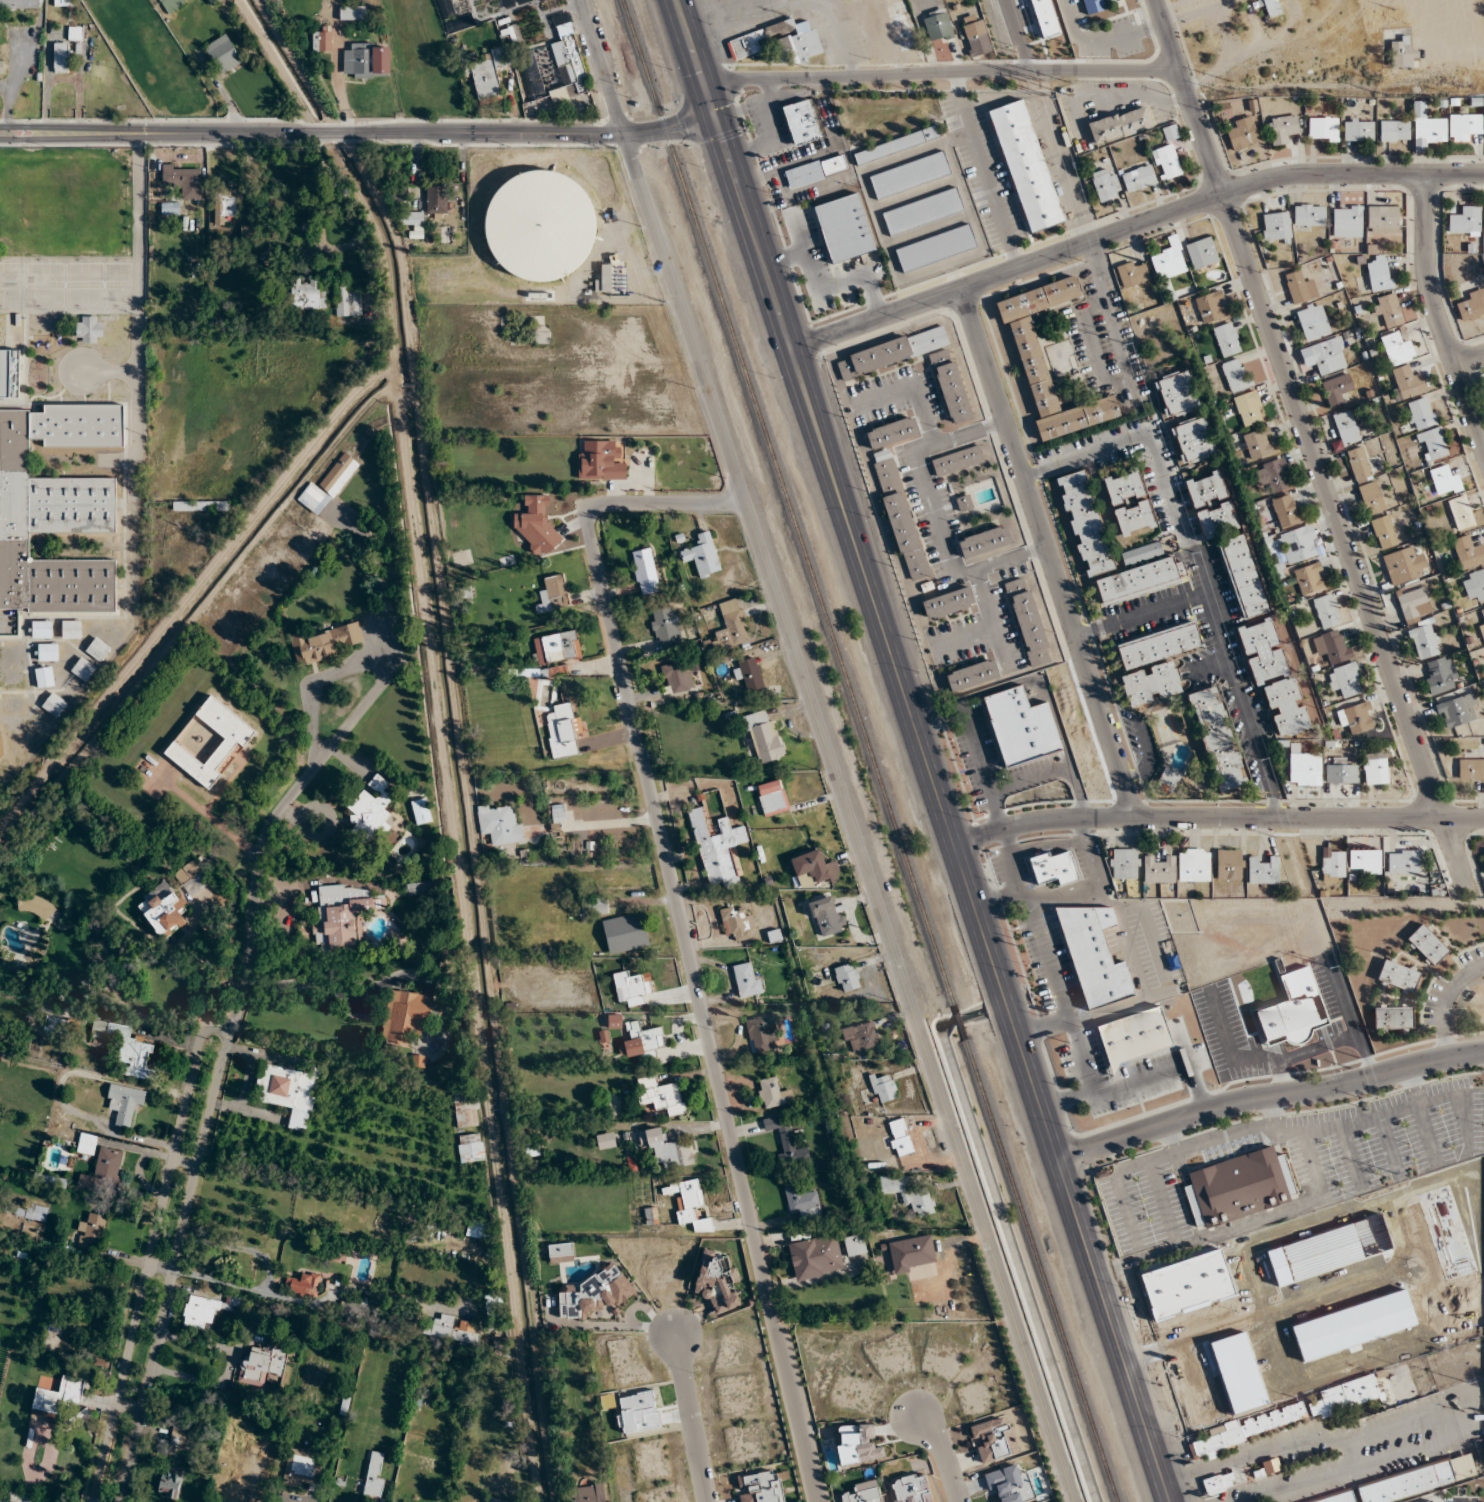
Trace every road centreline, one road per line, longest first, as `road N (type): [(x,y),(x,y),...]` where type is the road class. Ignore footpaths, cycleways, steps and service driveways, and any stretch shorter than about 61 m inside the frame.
road 1 (residential): [(1076,1501),(579,0)]
road 2 (residential): [(745,501),(601,504),(588,527),(814,1501)]
road 3 (residential): [(1469,897),(1156,0)]
road 4 (primary): [(792,350),(1058,1159)]
road 5 (residential): [(792,350),(1291,174),(1483,175)]
road 6 (tertiary): [(717,121),(638,134),(0,132)]
road 7 (residential): [(1129,818),(964,287)]
road 8 (residential): [(954,842),(1052,820),(1483,820)]
road 9 (residential): [(201,1021),(90,1501)]
road 10 (residential): [(120,1501),(230,1027)]
road 11 (residential): [(707,88),(1178,68)]
road 12 (tertiary): [(1058,1159),(1225,1105),(1334,1089),(1483,1051)]
road 13 (primary): [(679,0),(792,350)]
road 14 (primary): [(1058,1159),(1171,1501)]
road 15 (residential): [(1426,175),(1427,281),(1483,445)]
road 16 (residential): [(706,1501),(674,1339)]

